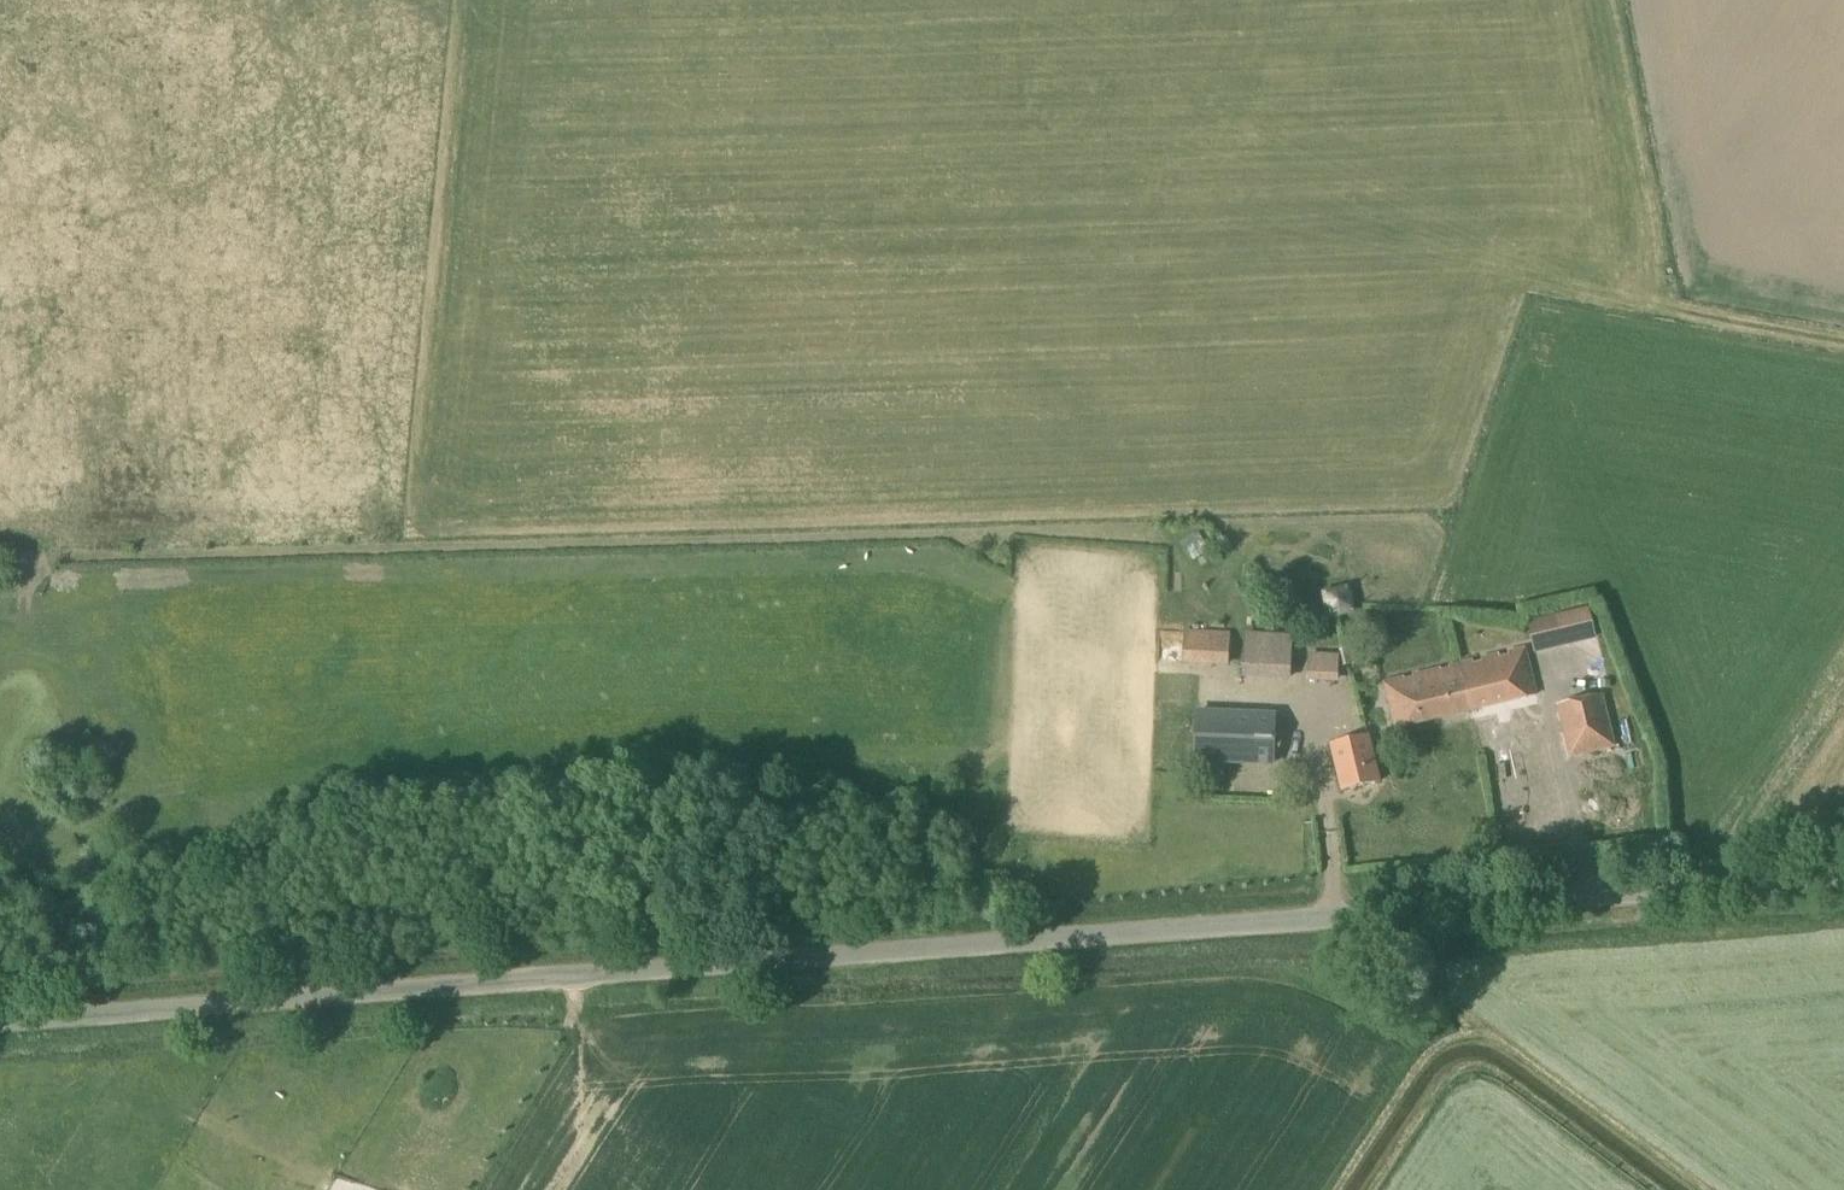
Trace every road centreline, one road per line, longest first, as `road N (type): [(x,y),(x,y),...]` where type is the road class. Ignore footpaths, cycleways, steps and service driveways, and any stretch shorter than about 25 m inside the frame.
road 1 (unclassified): [(0,1027),(1843,880)]

